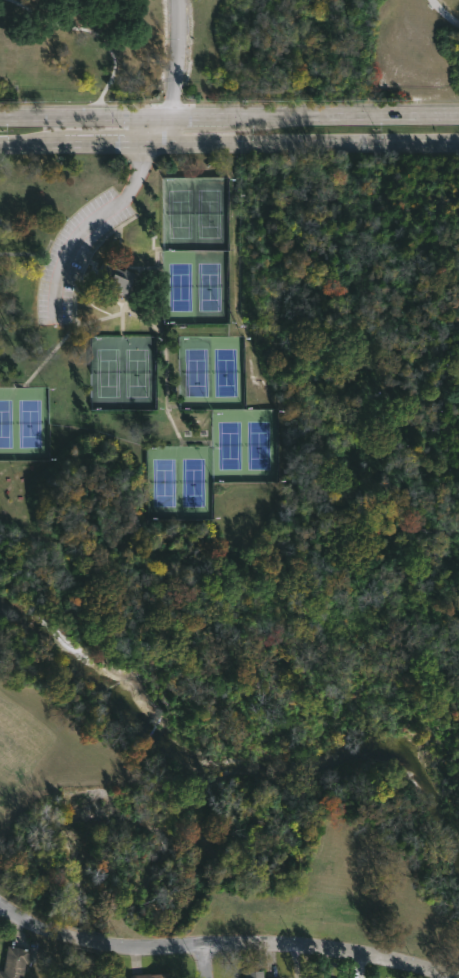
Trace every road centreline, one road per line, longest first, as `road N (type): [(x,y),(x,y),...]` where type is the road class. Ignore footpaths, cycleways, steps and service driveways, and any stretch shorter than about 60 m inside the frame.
road 1 (residential): [(452,977),(357,953),(135,947),(37,925),(0,908)]
road 2 (primary): [(0,144),(458,140)]
road 3 (primary): [(458,112),(229,113)]
road 4 (primary): [(172,113),(0,115)]

